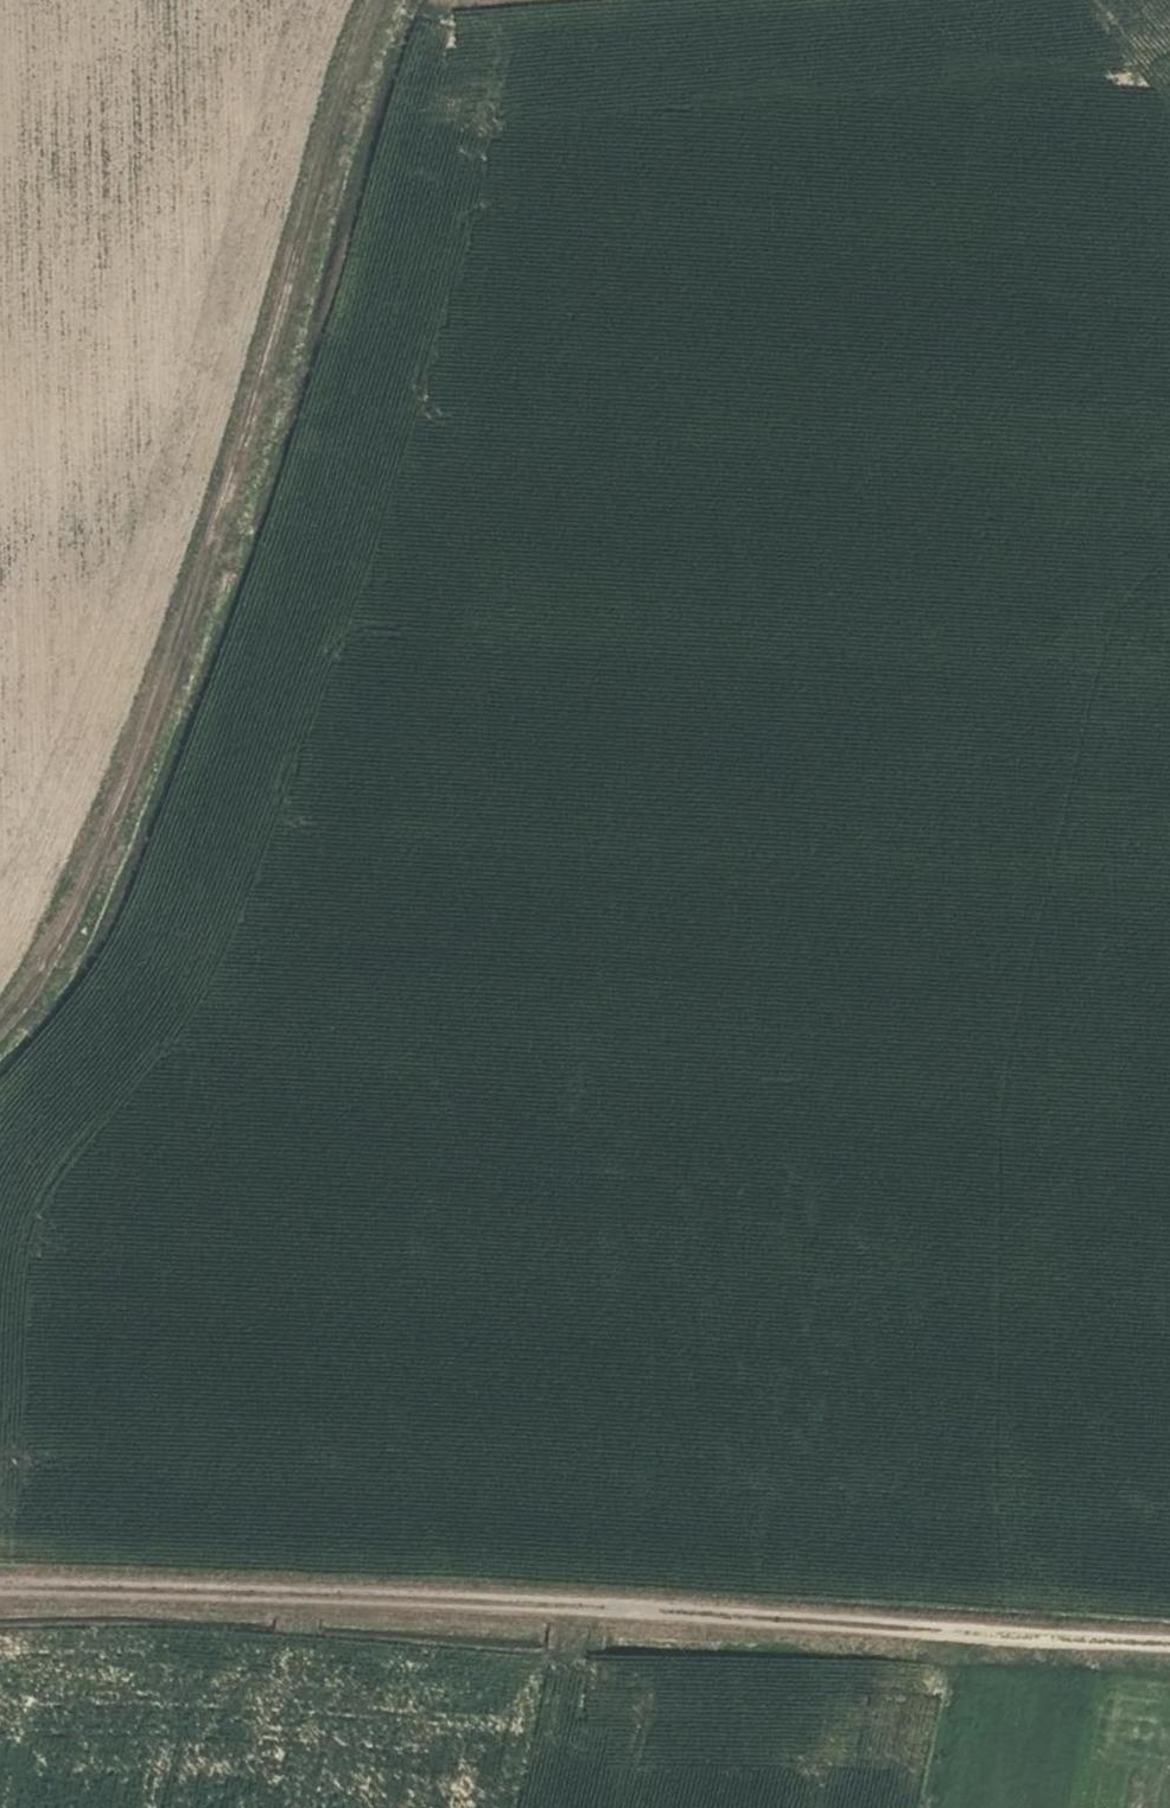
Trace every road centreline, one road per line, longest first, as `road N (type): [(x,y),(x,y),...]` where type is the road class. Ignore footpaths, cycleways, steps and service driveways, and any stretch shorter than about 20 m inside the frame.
road 1 (track): [(1169,1653),(0,1592)]
road 2 (track): [(379,0),(353,57),(309,208),(237,485),(101,855),(44,978),(0,1026)]

